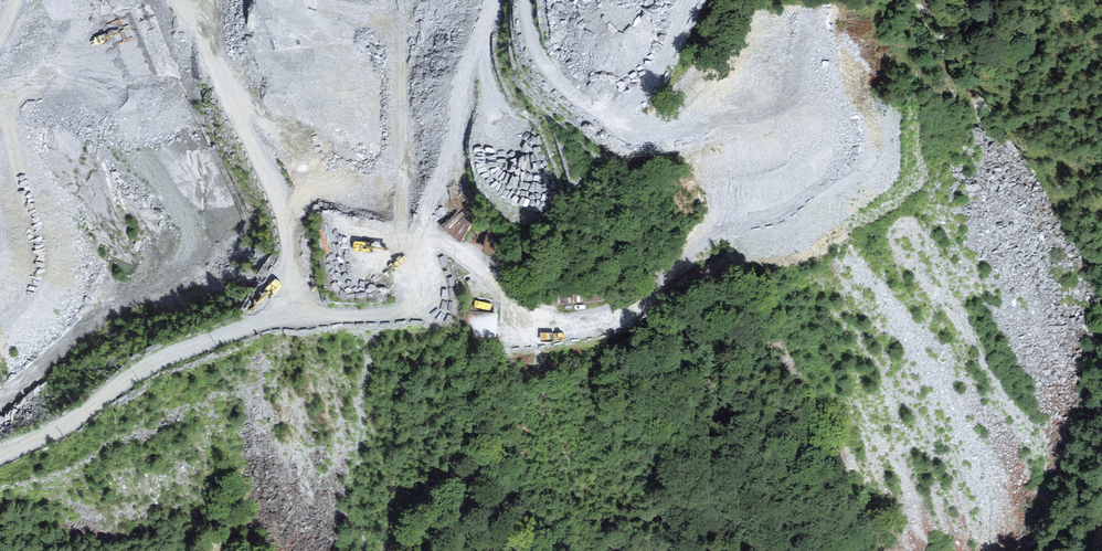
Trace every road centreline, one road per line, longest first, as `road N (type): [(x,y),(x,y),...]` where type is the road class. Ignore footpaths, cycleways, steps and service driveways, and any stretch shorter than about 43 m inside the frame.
road 1 (track): [(0,461),(19,455),(129,373),(222,335),(280,315),(416,310),(416,239),(448,168),(493,0)]
road 2 (track): [(423,219),(493,267),(517,313),(579,326),(620,316),(808,221),(905,186),(915,153),(895,131),(855,128),(787,152)]
road 3 (track): [(280,315),(291,261),(280,193),(223,78),(187,50),(44,0)]
road 4 (track): [(527,0),(543,54),(597,103),(631,101),(668,51),(689,0)]
road 5 (track): [(0,327),(39,266),(34,222),(0,118)]

